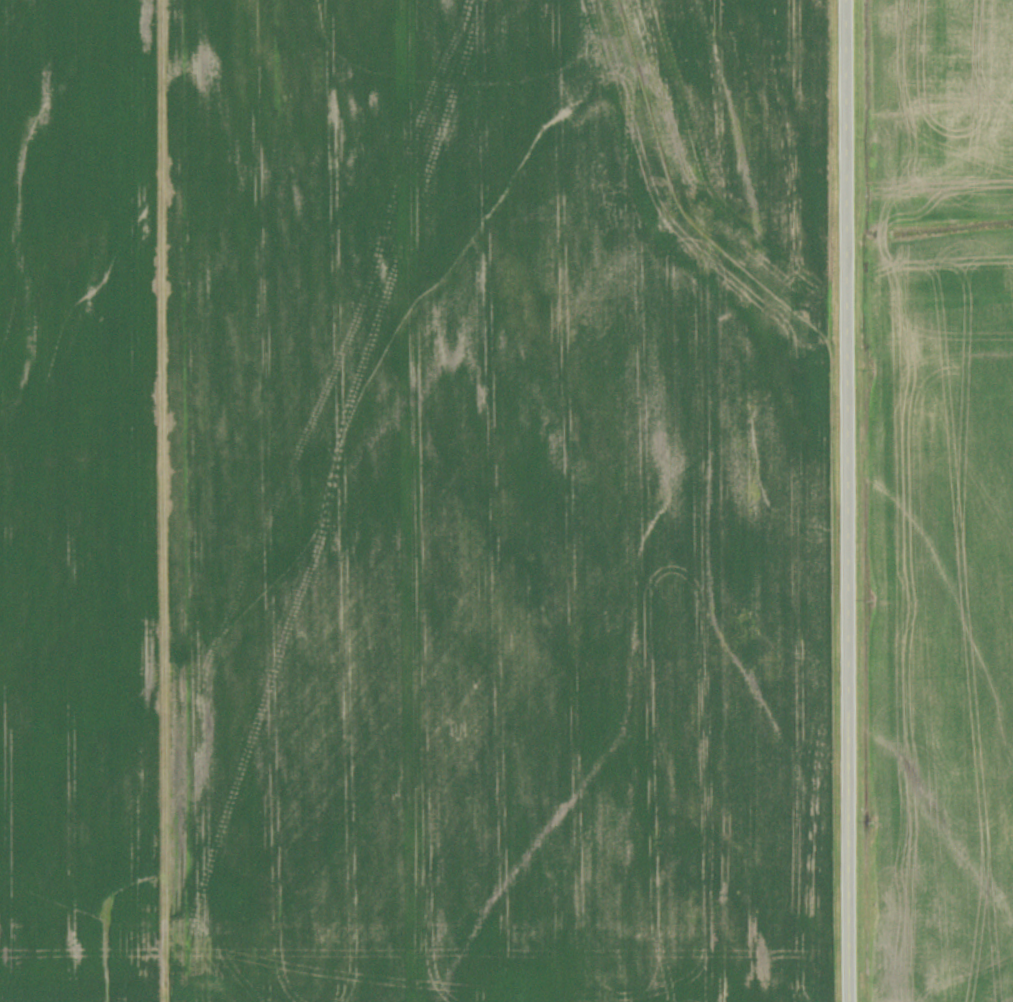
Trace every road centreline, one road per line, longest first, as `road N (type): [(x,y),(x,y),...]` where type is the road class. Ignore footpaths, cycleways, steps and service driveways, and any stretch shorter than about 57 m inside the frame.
road 1 (secondary): [(851,1001),(849,0)]

